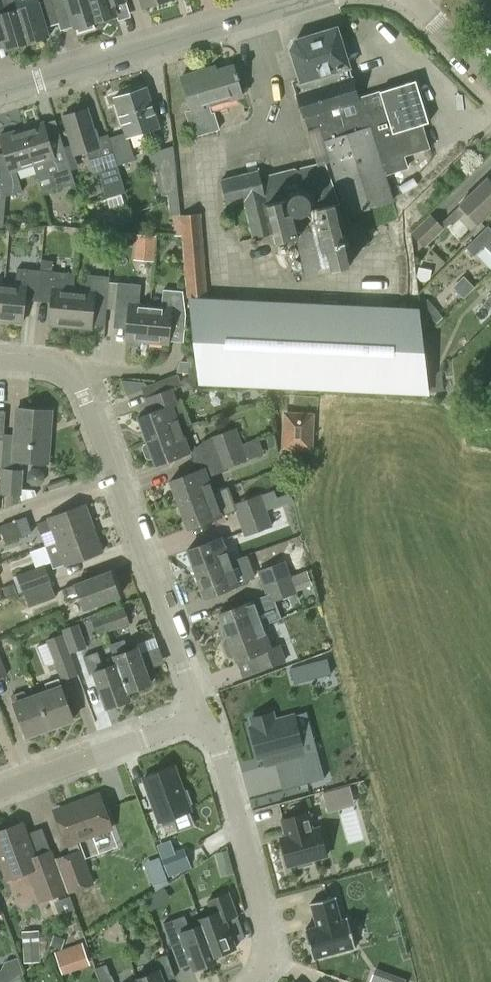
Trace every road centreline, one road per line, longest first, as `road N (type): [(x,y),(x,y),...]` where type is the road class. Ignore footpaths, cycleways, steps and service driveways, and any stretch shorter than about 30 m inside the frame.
road 1 (residential): [(0,360),(55,365),(75,376),(193,695),(189,717)]
road 2 (tertiary): [(0,94),(311,0)]
road 3 (residential): [(189,717),(218,742),(267,931),(268,952),(250,981)]
road 4 (residential): [(189,717),(0,790)]

